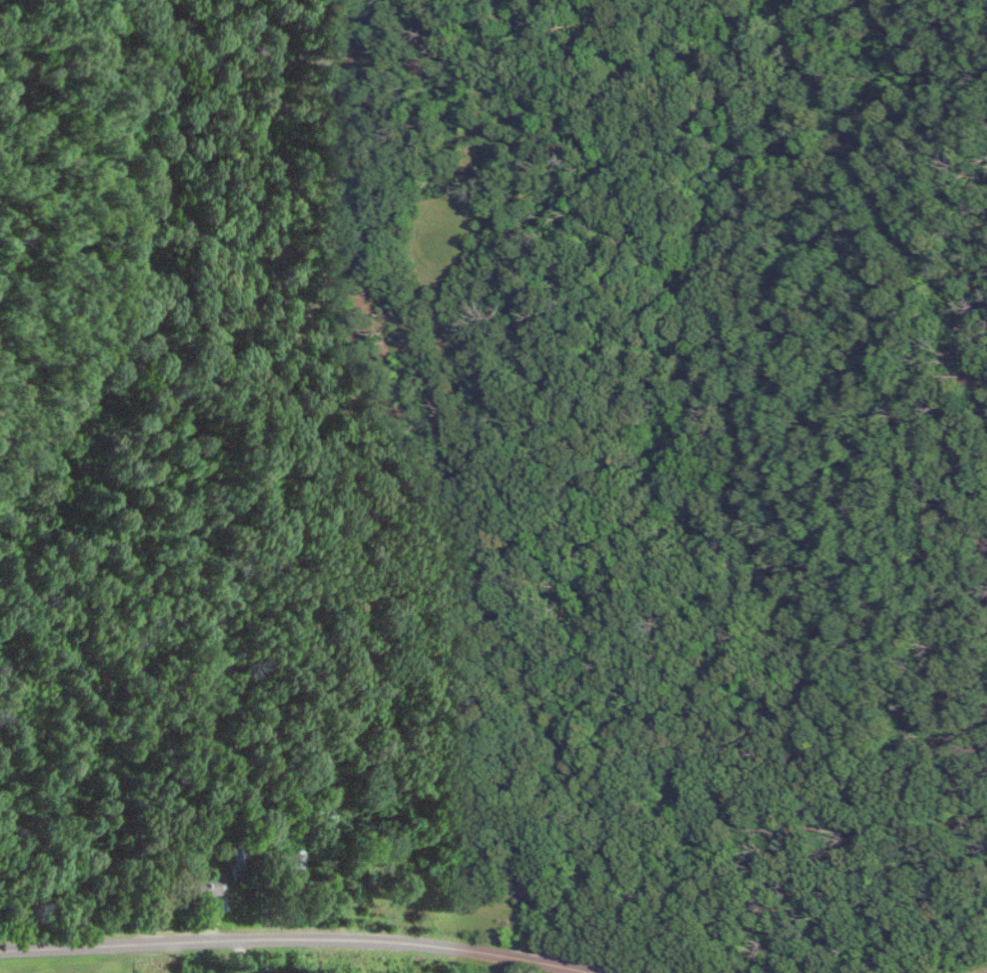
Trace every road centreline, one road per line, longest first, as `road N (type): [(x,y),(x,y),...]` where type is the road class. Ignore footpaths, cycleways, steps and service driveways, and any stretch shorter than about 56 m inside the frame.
road 1 (residential): [(603,972),(477,949),(347,937),(0,948)]

